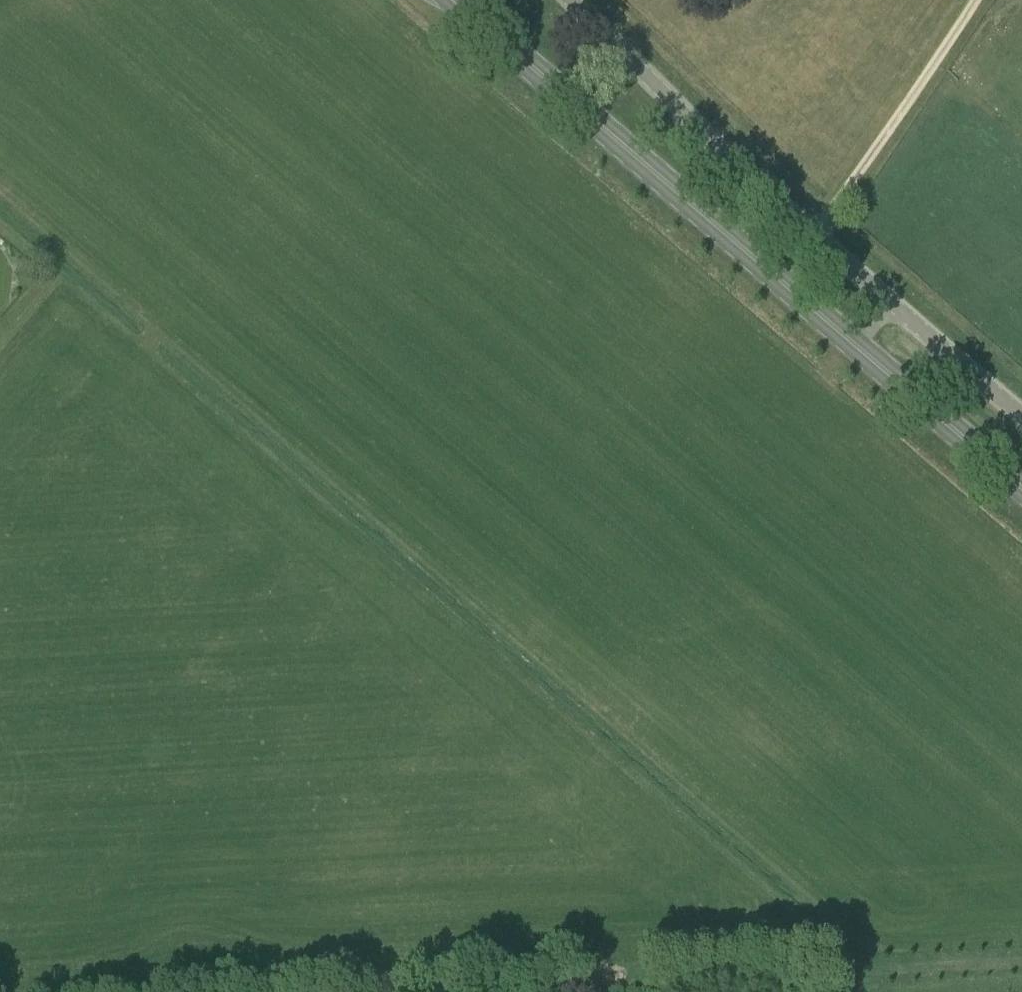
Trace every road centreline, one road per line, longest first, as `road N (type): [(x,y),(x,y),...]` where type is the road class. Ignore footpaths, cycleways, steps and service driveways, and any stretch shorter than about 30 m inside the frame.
road 1 (primary): [(1021,486),(457,0)]
road 2 (unclassified): [(1021,404),(584,0)]

